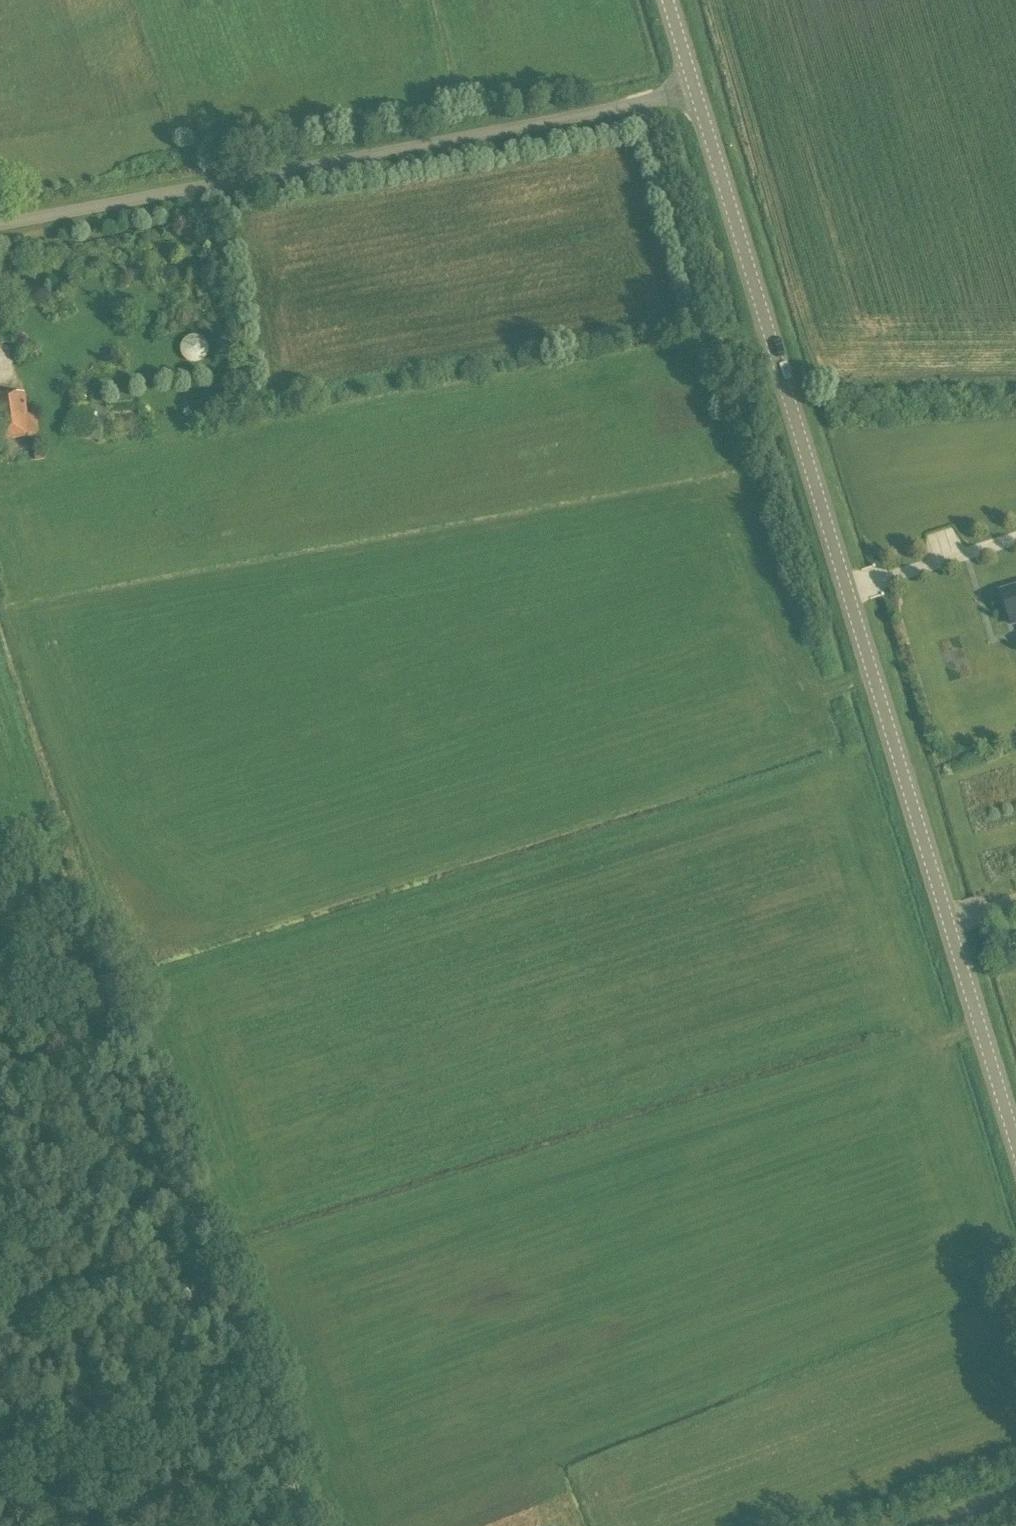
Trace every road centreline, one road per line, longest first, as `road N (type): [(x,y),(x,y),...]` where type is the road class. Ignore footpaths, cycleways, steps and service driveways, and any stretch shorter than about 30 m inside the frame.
road 1 (tertiary): [(1015,1145),(694,87)]
road 2 (unclassified): [(694,87),(0,230)]

